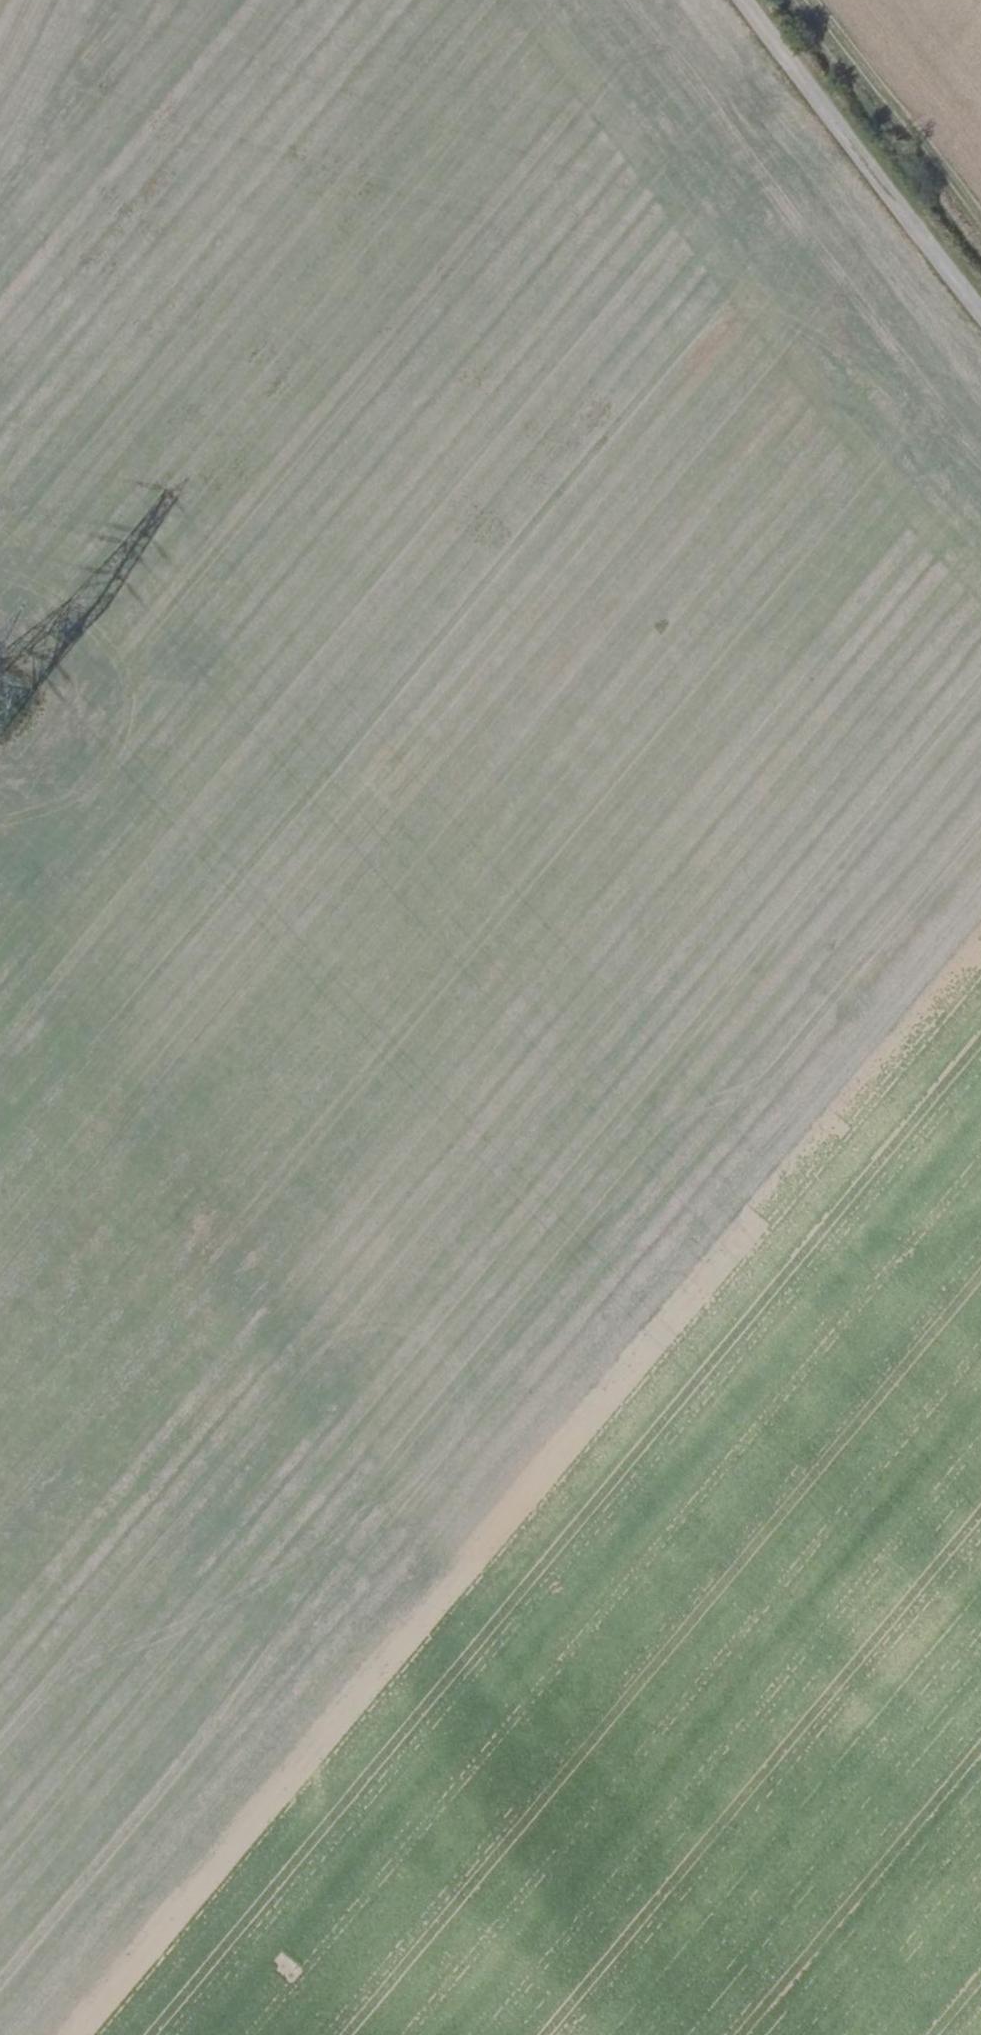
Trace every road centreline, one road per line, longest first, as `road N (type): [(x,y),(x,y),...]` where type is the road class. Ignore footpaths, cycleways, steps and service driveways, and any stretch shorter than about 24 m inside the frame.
road 1 (track): [(747,0),(980,304)]

